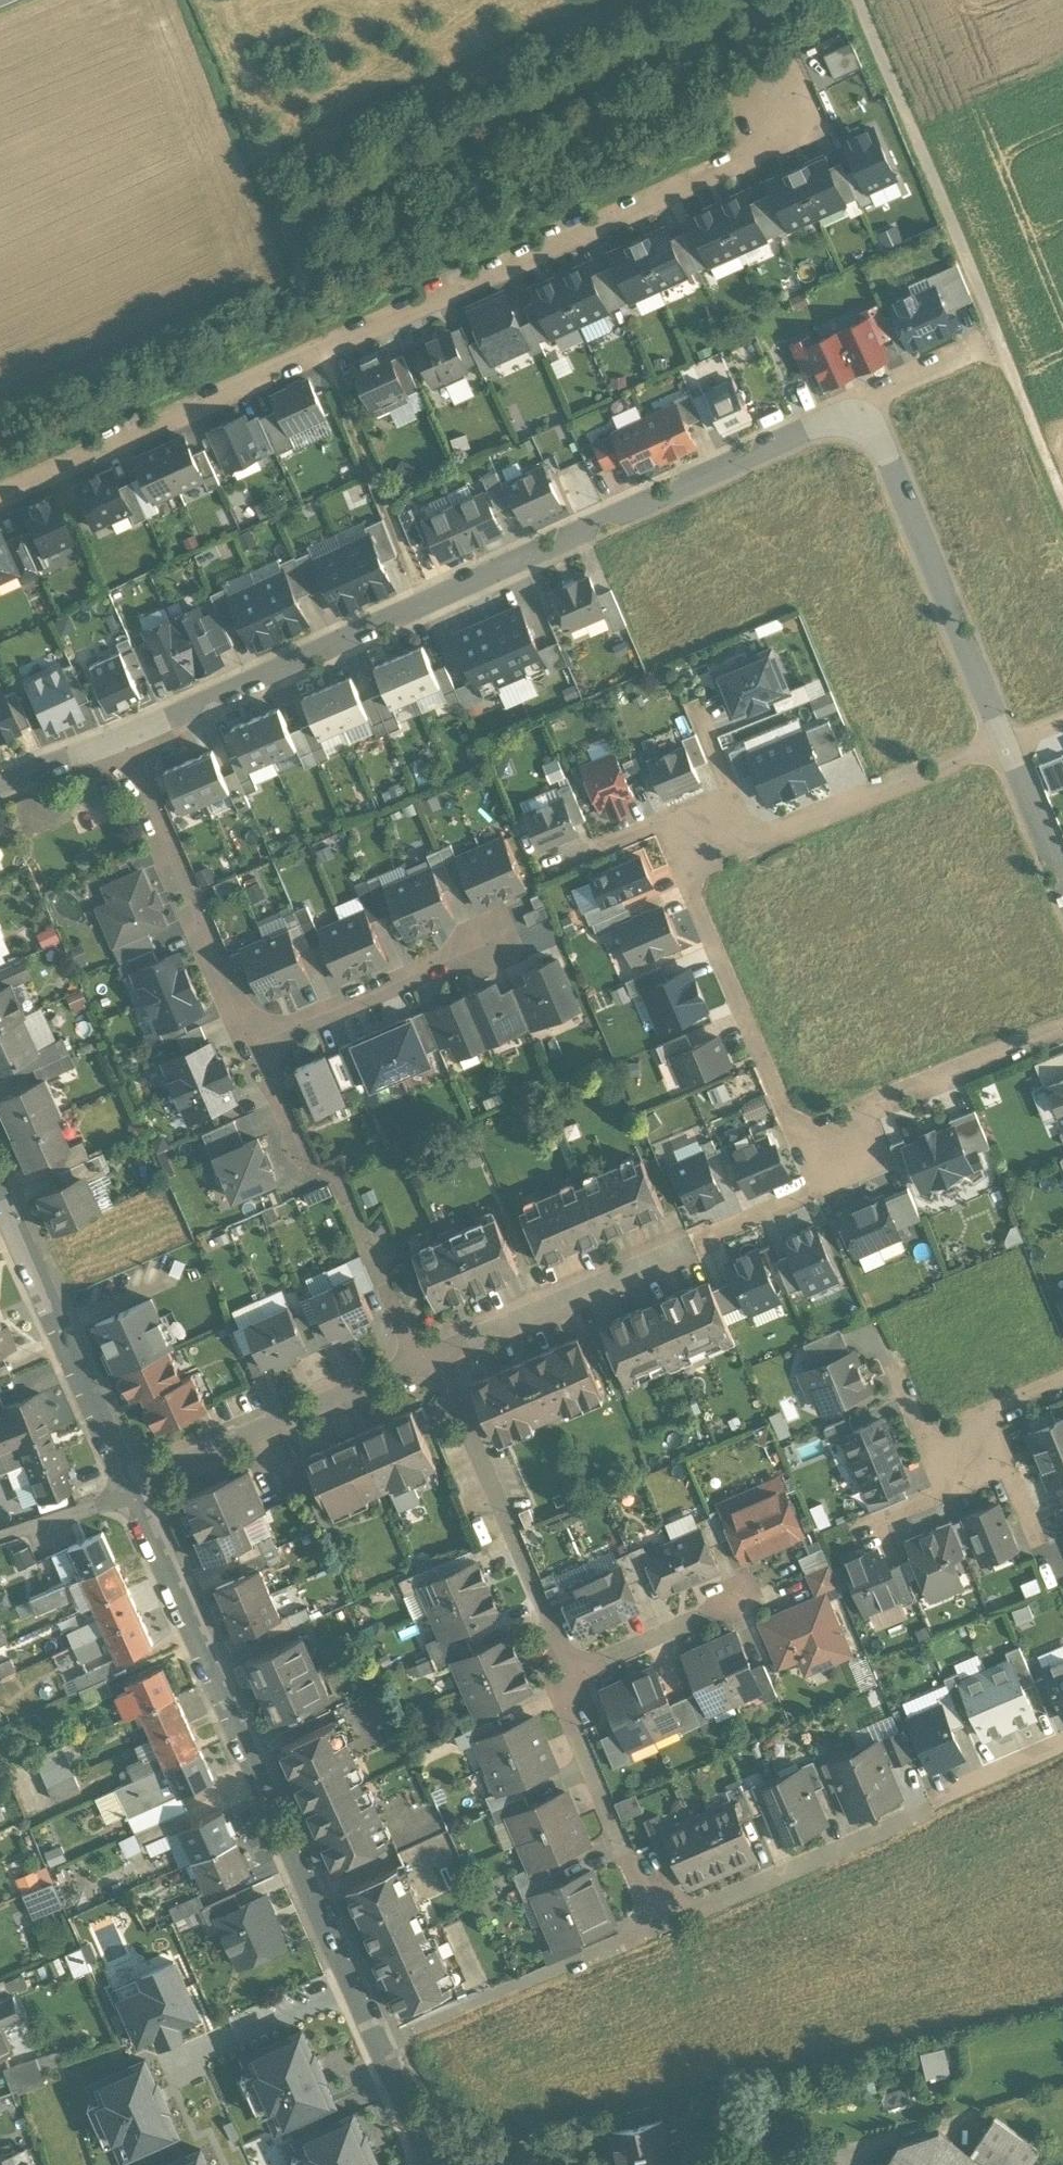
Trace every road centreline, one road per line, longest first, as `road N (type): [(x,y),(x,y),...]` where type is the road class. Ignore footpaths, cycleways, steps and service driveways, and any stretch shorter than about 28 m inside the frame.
road 1 (residential): [(0,496),(791,144),(762,74)]
road 2 (residential): [(1001,746),(685,875),(799,1141),(1062,1027)]
road 3 (residential): [(120,736),(865,401)]
road 4 (residential): [(431,2164),(135,1484)]
road 5 (track): [(1062,507),(855,0)]
road 6 (residential): [(1062,1745),(931,1800),(917,1818),(655,1930)]
road 7 (track): [(180,0),(327,347)]
road 8 (residential): [(865,401),(1001,746)]
road 9 (residential): [(427,1362),(571,1679)]
road 10 (residential): [(120,736),(250,1047)]
road 11 (residential): [(135,1484),(0,1191)]
road 12 (residential): [(135,1484),(427,1362)]
road 13 (residential): [(427,1362),(693,1245)]
road 14 (residential): [(571,1679),(556,1693),(655,1930)]
road 15 (residential): [(250,1047),(480,944)]
road 16 (residential): [(571,1679),(753,1593)]
road 17 (residential): [(1001,746),(1062,894)]
road 18 (residential): [(250,1047),(314,1178)]
road 19 (residential): [(865,401),(996,341)]
road 20 (residential): [(0,788),(120,736)]

